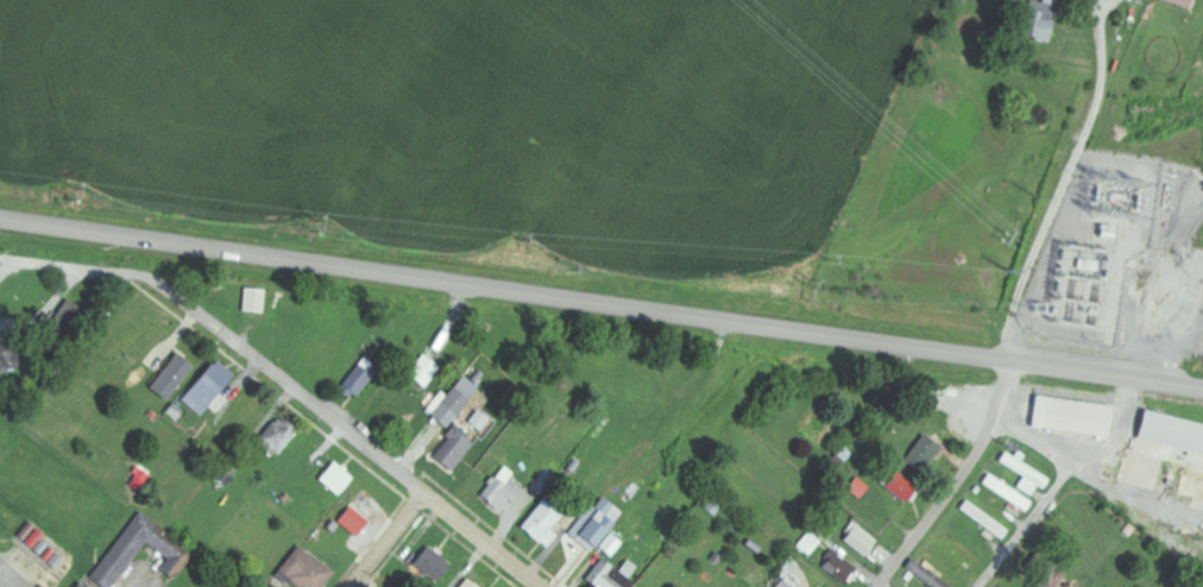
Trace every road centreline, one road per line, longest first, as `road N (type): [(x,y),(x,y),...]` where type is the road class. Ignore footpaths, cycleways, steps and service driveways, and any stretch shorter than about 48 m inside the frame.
road 1 (residential): [(0,217),(1202,390)]
road 2 (residential): [(538,586),(159,282),(14,259)]
road 3 (residential): [(878,586),(977,454),(1010,360)]

